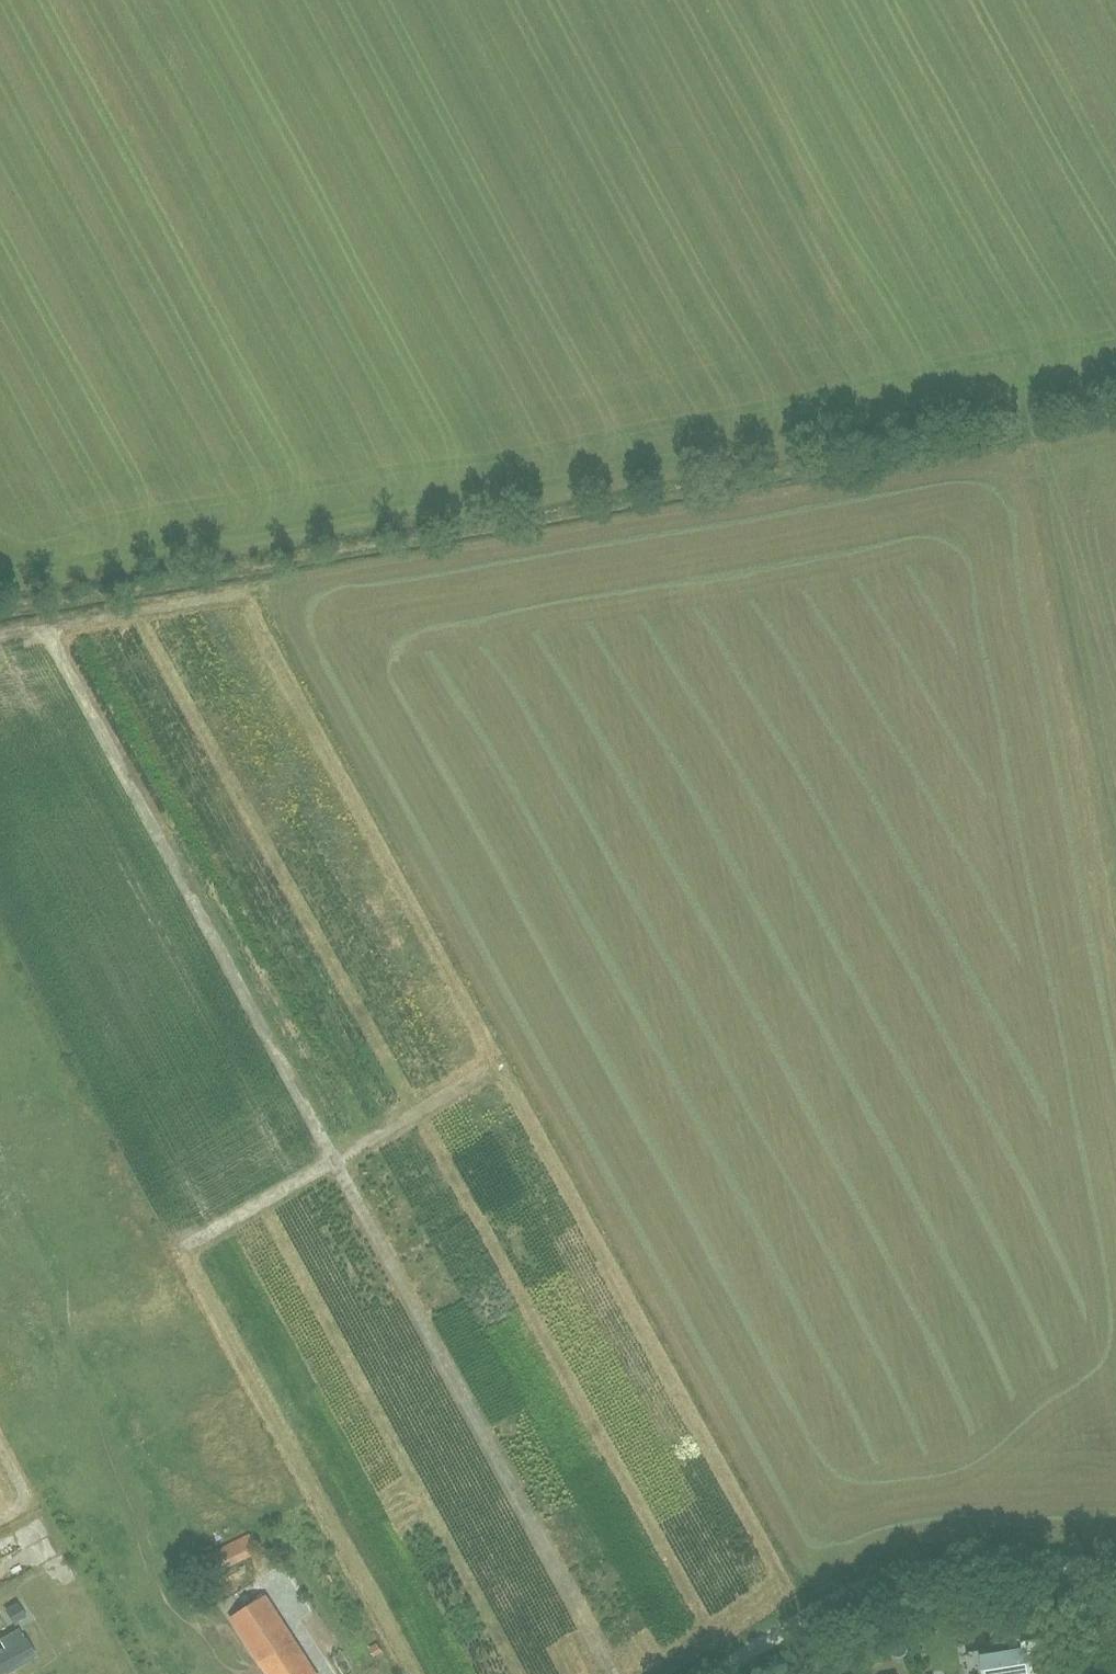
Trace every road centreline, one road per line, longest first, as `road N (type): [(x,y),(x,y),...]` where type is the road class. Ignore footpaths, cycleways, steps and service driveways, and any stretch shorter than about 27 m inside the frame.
road 1 (unclassified): [(716,1673),(878,1577),(952,1567),(1115,1569)]

